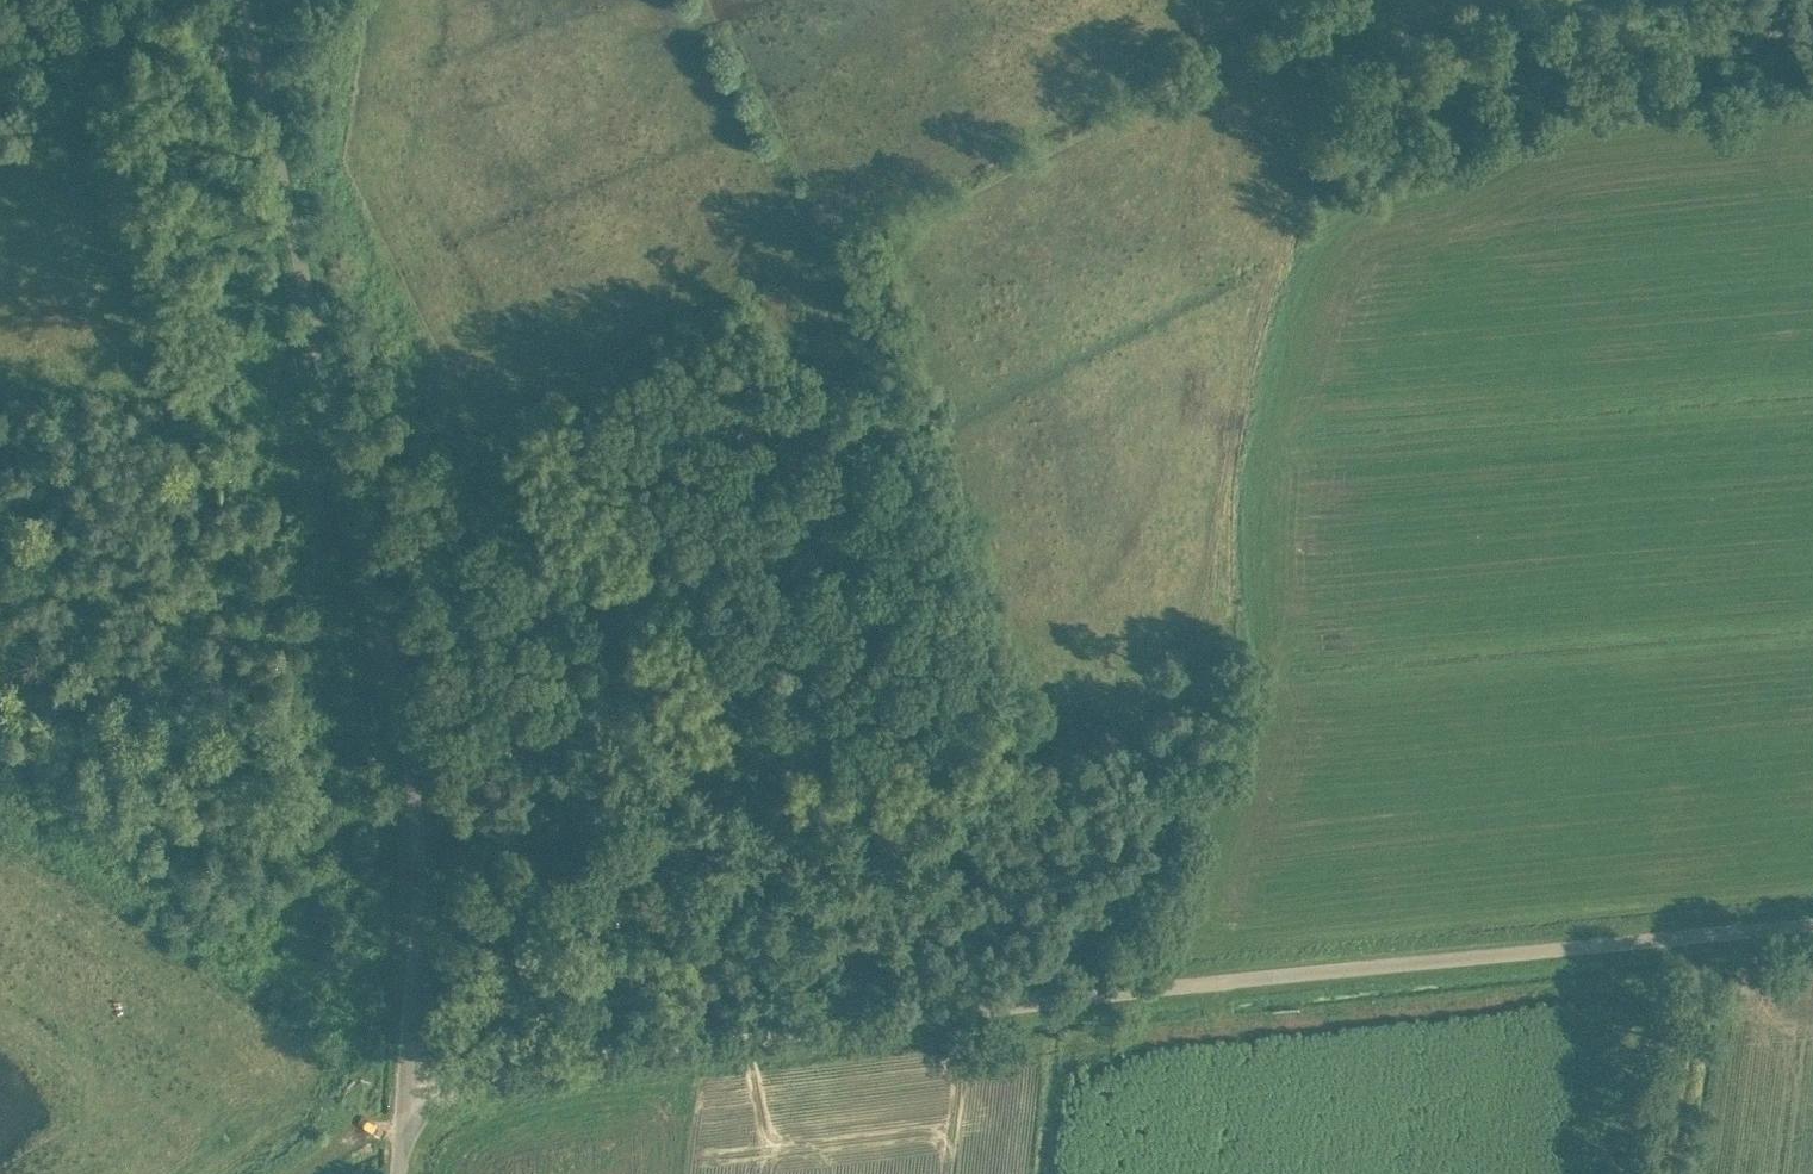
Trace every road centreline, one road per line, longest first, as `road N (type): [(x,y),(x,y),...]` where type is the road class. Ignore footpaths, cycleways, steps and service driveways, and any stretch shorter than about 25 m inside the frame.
road 1 (unclassified): [(414,1092),(1396,957),(1812,920)]
road 2 (unclassified): [(414,1092),(415,900),(394,677),(239,0)]
road 3 (track): [(291,1173),(347,1139),(409,1126)]

